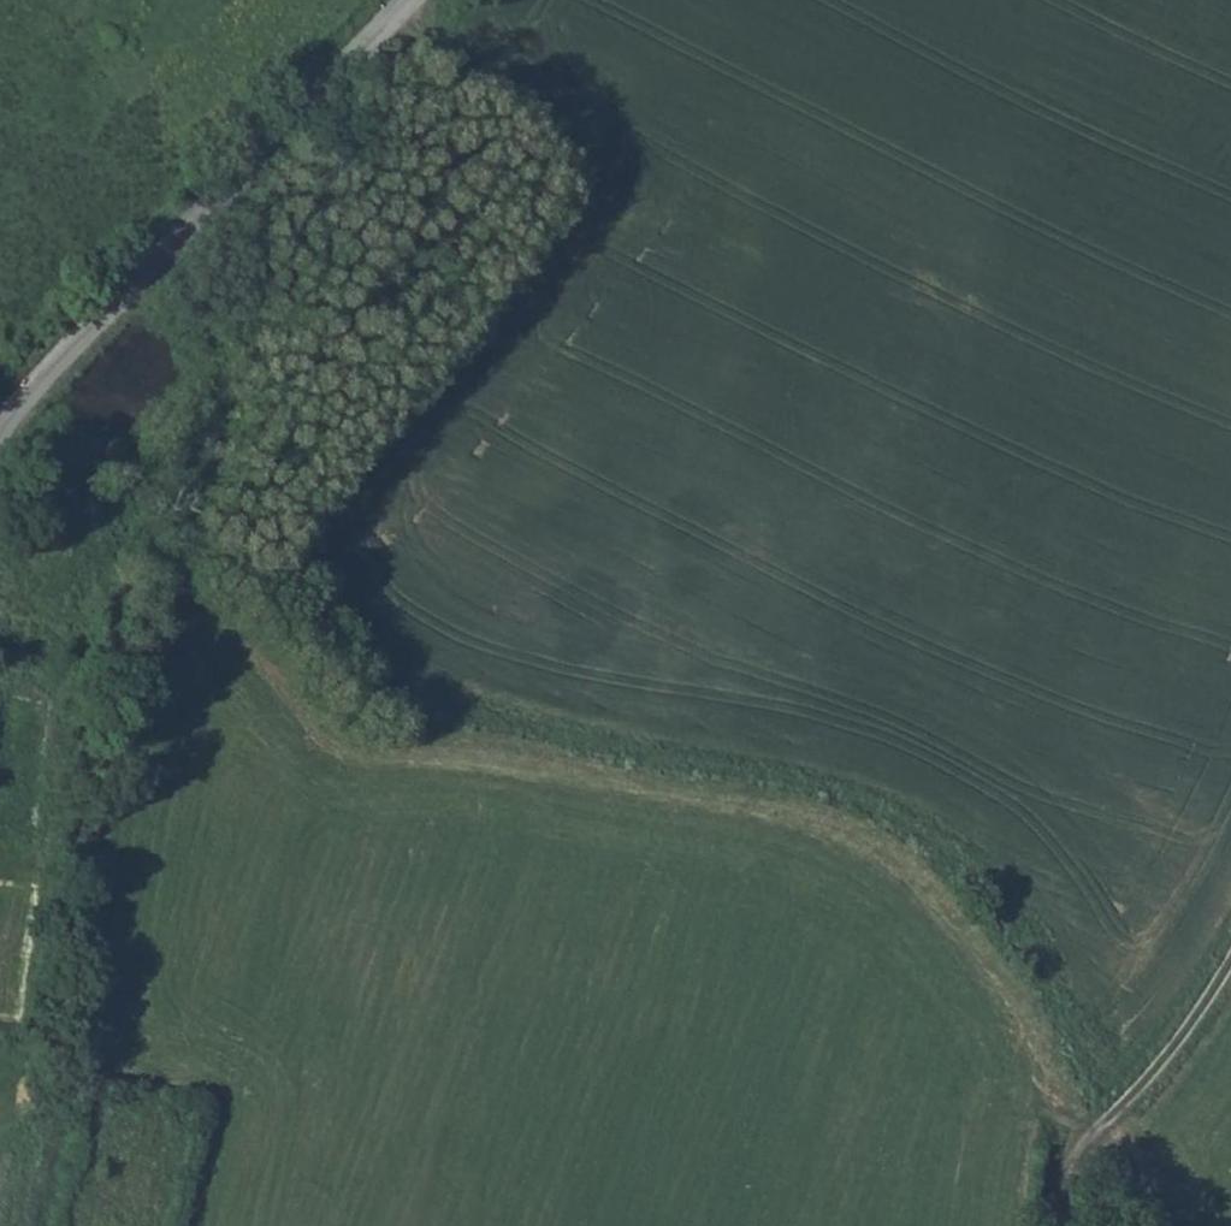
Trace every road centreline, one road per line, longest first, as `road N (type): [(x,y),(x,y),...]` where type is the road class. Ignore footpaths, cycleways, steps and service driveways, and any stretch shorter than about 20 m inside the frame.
road 1 (unclassified): [(0,415),(408,0)]
road 2 (track): [(1057,1225),(1083,1139),(1197,1021),(1230,966)]

